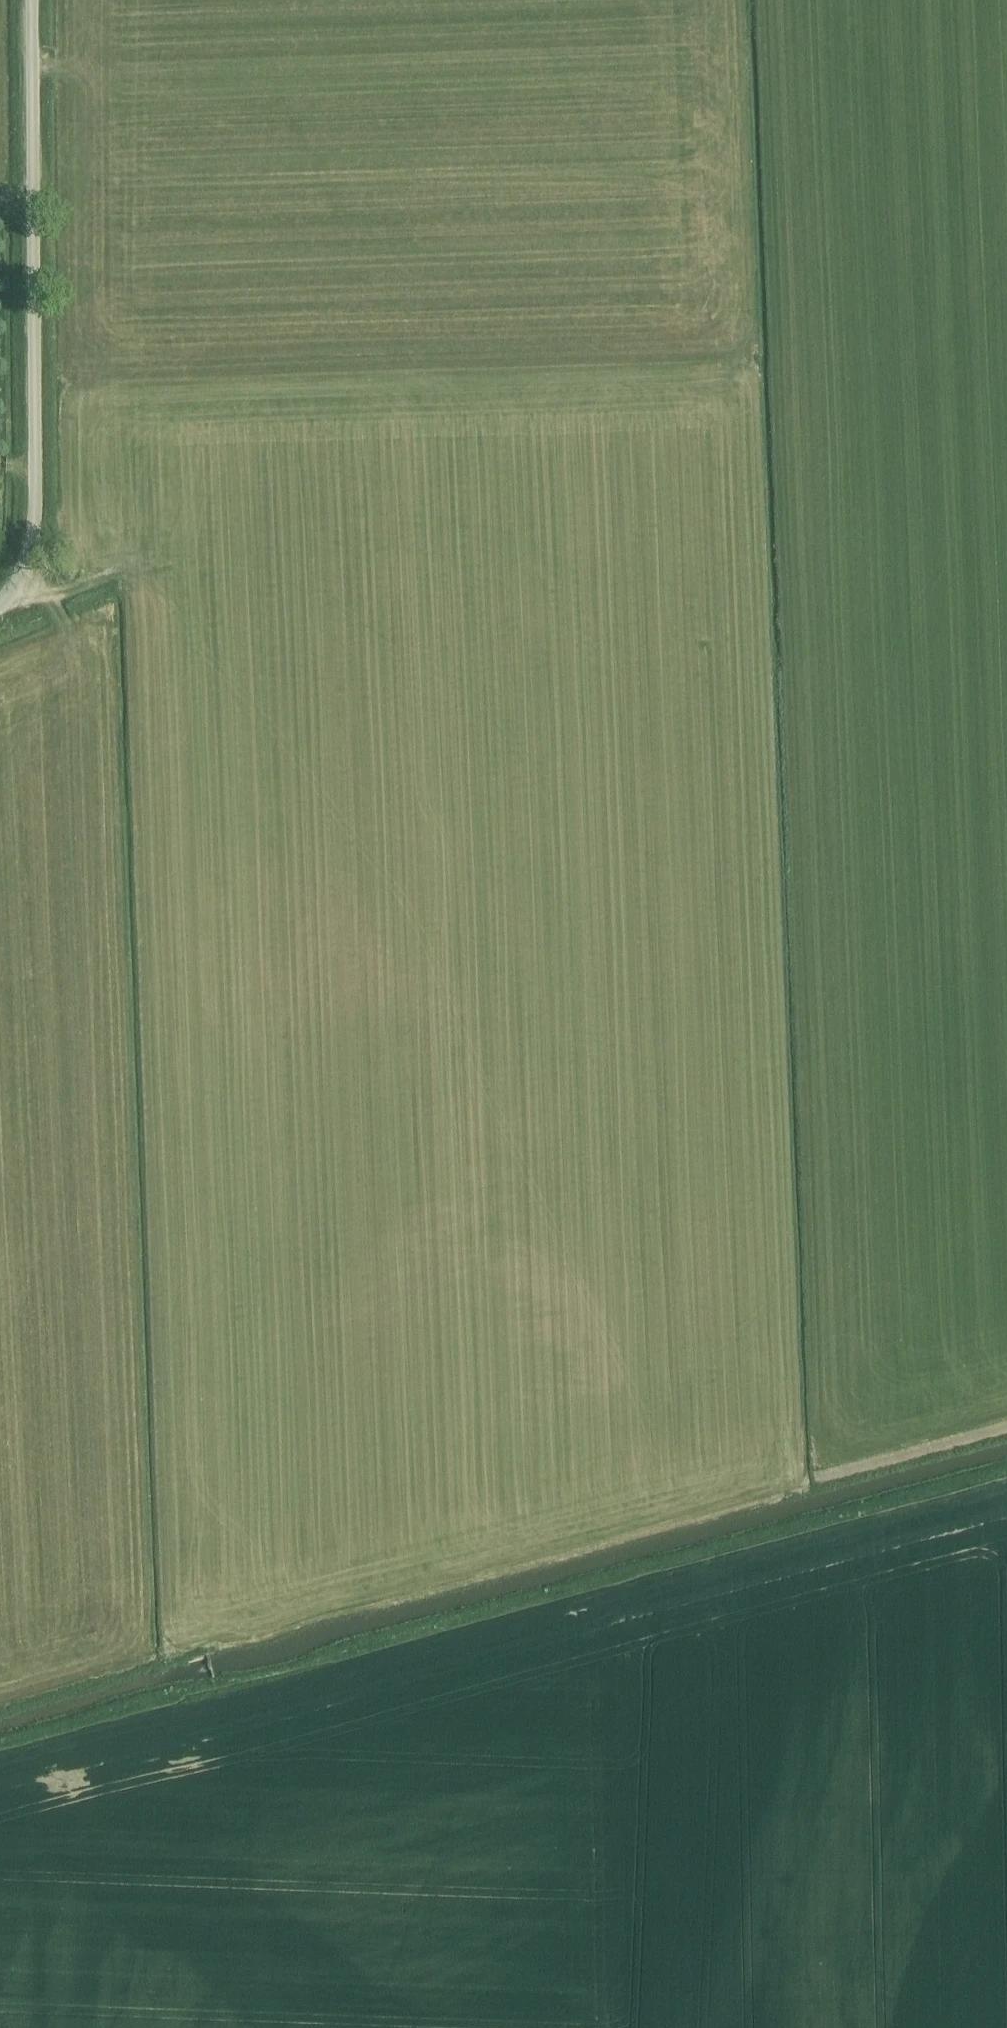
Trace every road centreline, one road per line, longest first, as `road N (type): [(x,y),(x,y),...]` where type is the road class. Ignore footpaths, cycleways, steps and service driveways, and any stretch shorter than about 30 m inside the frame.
road 1 (unclassified): [(0,601),(26,561),(36,524),(32,0)]

